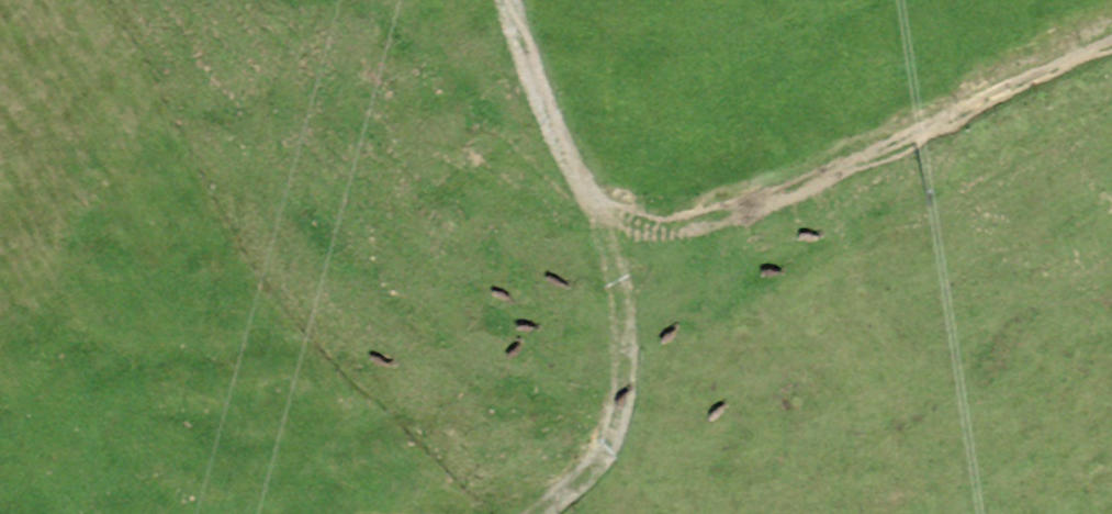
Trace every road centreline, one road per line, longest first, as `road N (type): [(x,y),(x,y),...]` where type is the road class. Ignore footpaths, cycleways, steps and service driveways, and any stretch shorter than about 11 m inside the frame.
road 1 (track): [(508,0),(529,72),(595,206),(622,300),(623,398),(588,469),(540,513)]
road 2 (track): [(595,206),(647,223),(712,222),(815,183),(1111,44)]

